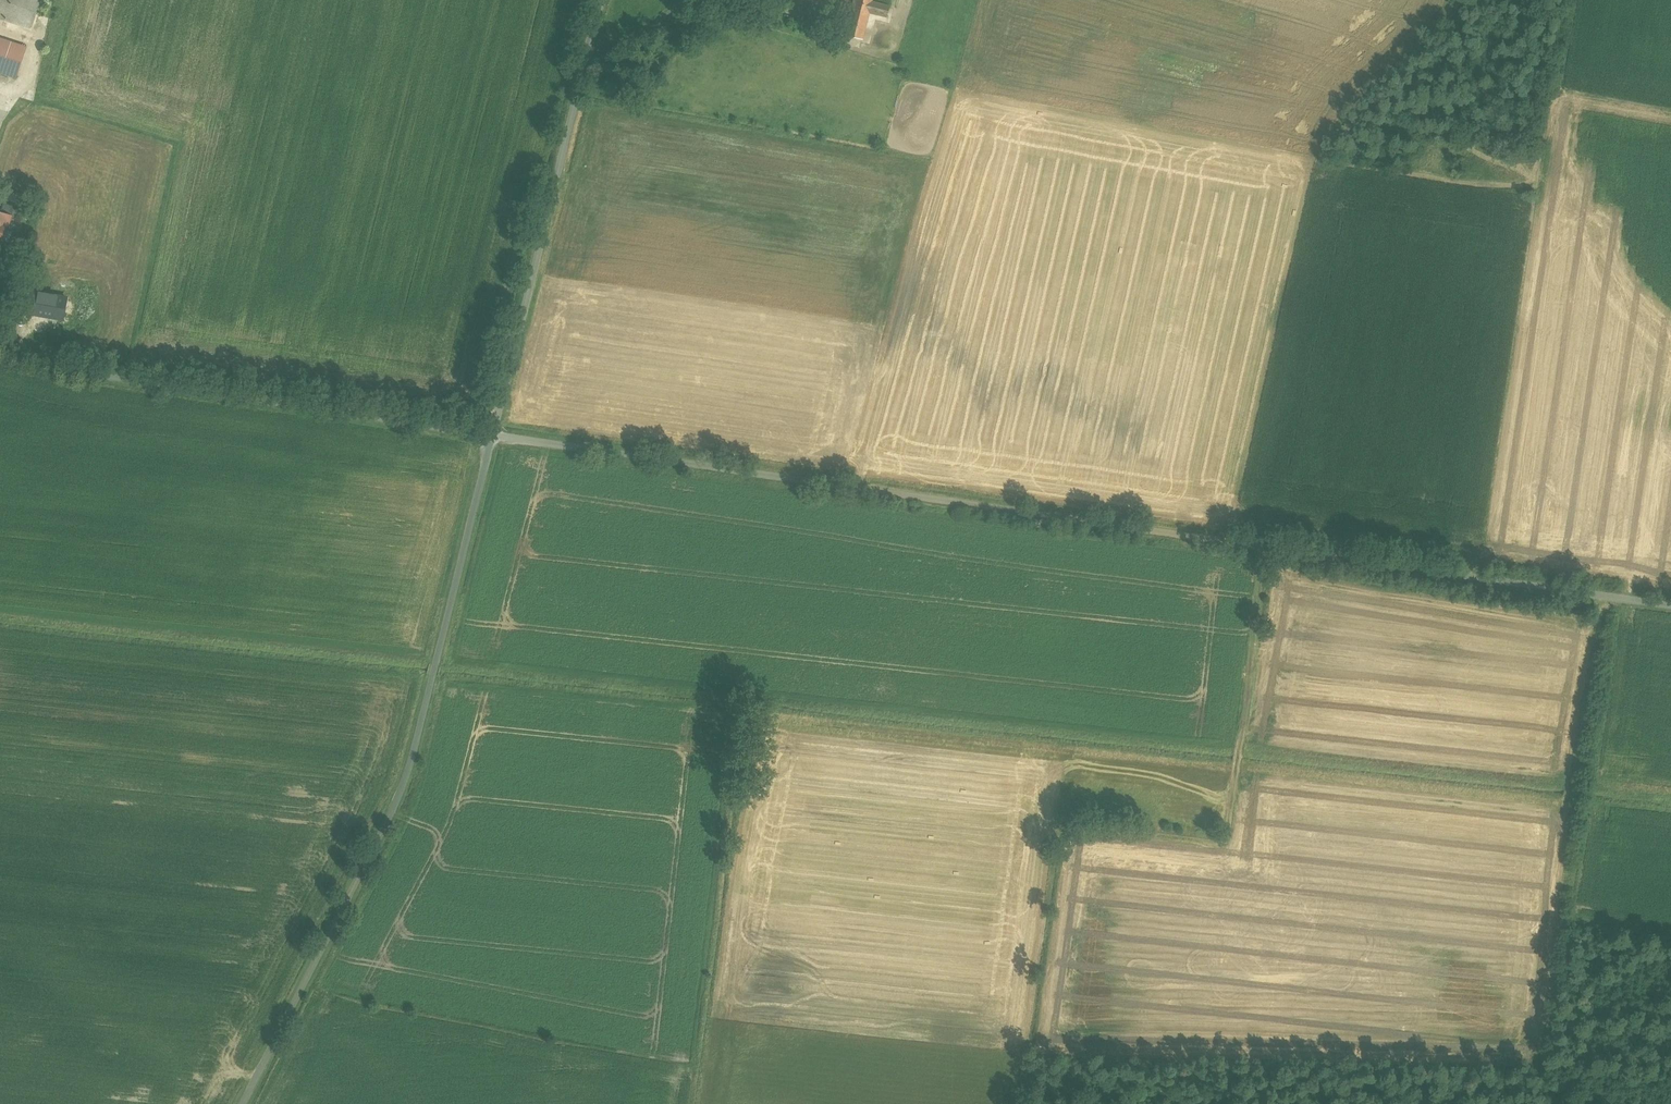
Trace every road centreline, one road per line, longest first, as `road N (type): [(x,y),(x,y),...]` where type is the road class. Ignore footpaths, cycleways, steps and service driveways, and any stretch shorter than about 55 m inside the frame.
road 1 (unclassified): [(492,435),(1670,607)]
road 2 (unclassified): [(492,435),(410,774),(236,1103)]
road 3 (unclassified): [(0,344),(241,400),(492,435)]
road 4 (unclassified): [(598,0),(492,435)]

